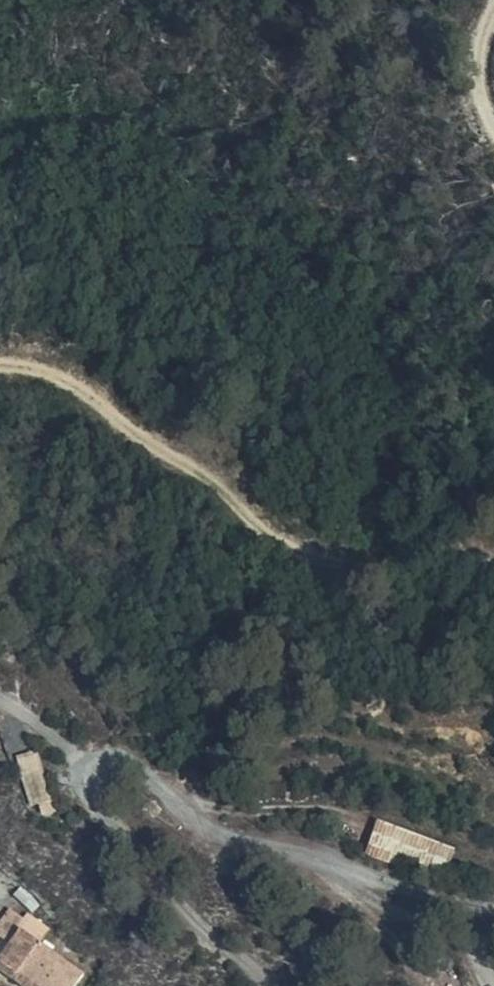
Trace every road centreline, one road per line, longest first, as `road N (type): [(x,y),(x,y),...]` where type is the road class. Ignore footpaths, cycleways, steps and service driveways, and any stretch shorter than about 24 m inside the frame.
road 1 (track): [(0,372),(53,378),(232,494),(290,546),(493,566)]
road 2 (track): [(493,149),(474,121),(480,47),(493,24)]

